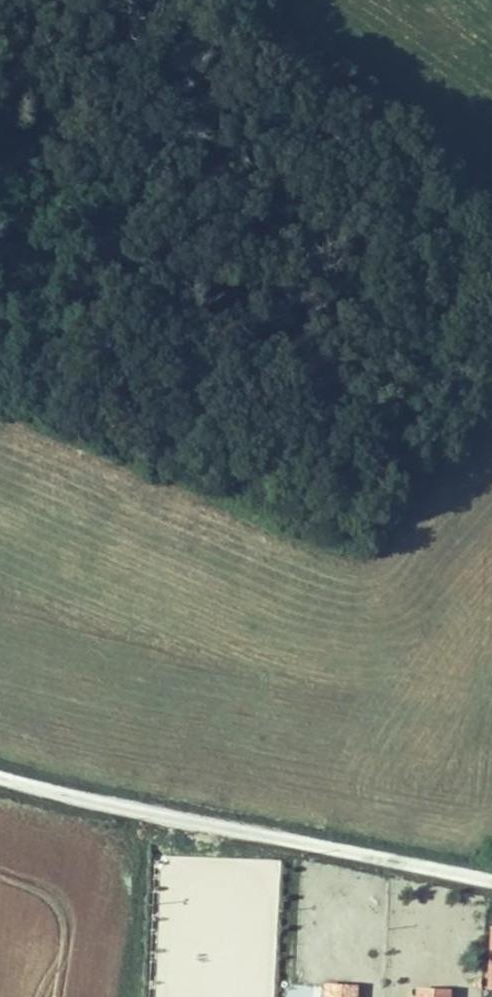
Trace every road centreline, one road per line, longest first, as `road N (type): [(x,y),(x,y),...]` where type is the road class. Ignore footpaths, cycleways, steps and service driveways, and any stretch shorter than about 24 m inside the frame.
road 1 (unclassified): [(0,778),(491,881)]

